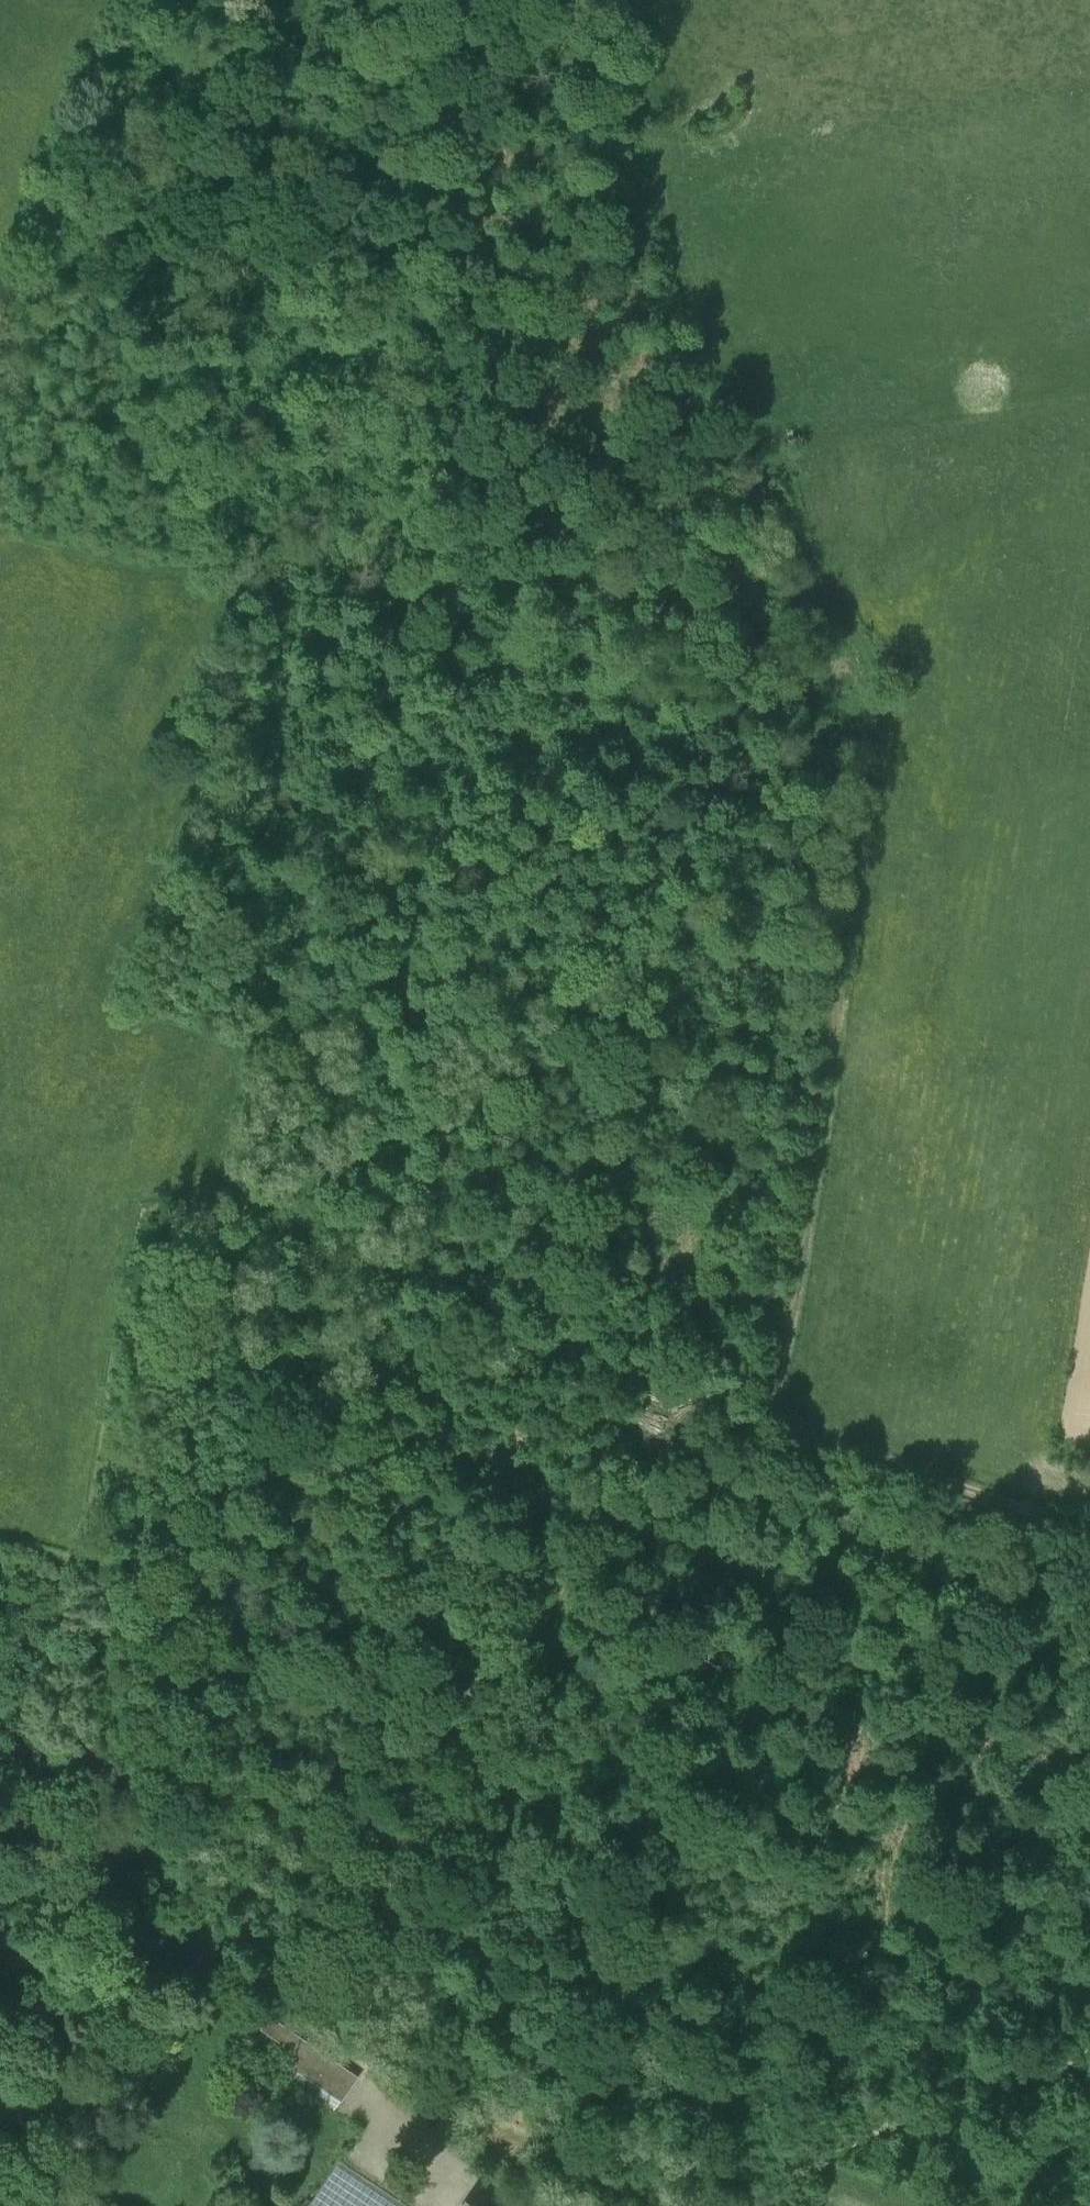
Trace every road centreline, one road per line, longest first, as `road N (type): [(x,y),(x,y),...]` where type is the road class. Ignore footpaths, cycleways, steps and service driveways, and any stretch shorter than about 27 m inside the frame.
road 1 (track): [(248,579),(291,565),(450,608),(766,625),(819,619),(854,627),(876,676),(875,722),(821,1139)]
road 2 (track): [(821,1139),(779,1417),(1089,1529)]
road 3 (track): [(1089,2049),(829,2155),(774,2205)]

